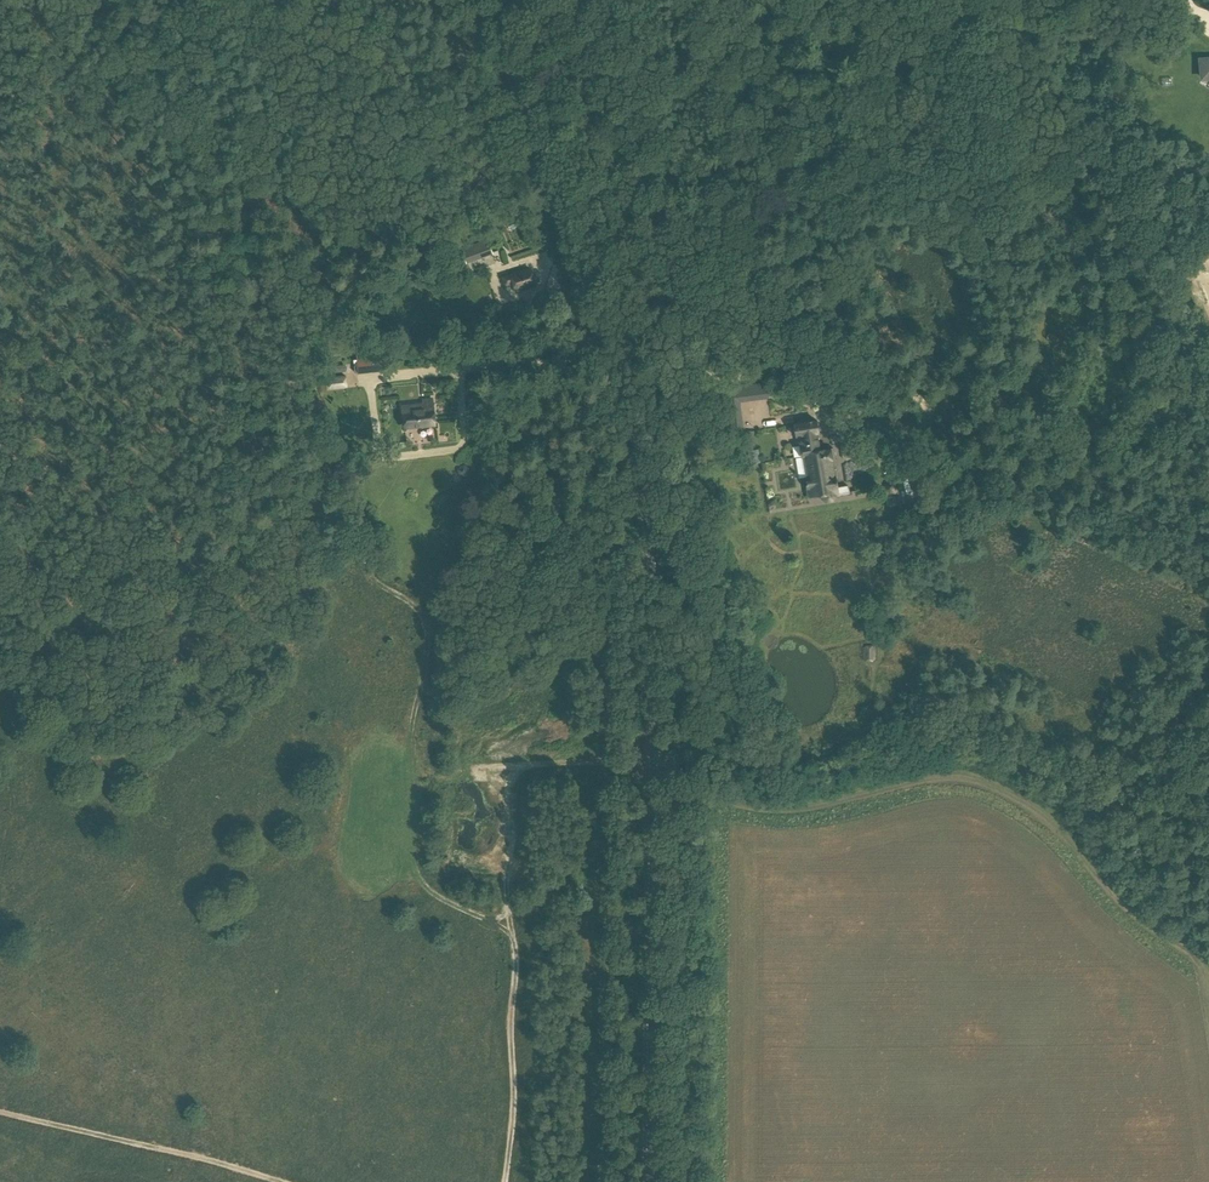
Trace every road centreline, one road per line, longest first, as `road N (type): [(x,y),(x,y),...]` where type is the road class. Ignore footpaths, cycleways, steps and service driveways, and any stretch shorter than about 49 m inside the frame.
road 1 (secondary): [(650,1181),(648,528),(613,380),(483,0)]
road 2 (track): [(894,0),(983,224),(984,315),(951,392),(871,456)]
road 3 (track): [(0,1114),(283,1181)]
road 4 (track): [(505,1181),(516,1105),(510,986)]

